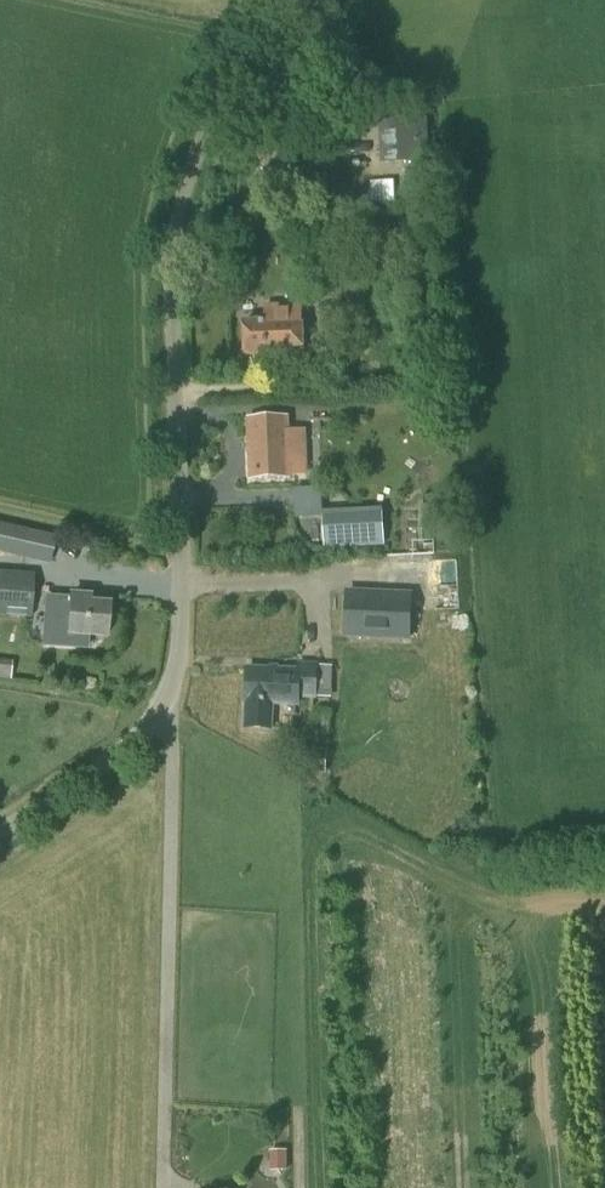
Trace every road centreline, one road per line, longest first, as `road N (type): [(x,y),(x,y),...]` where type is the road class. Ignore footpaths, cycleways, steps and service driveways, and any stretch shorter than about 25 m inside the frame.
road 1 (unclassified): [(0,826),(135,743),(188,642),(168,259),(179,188),(222,101),(258,0)]

